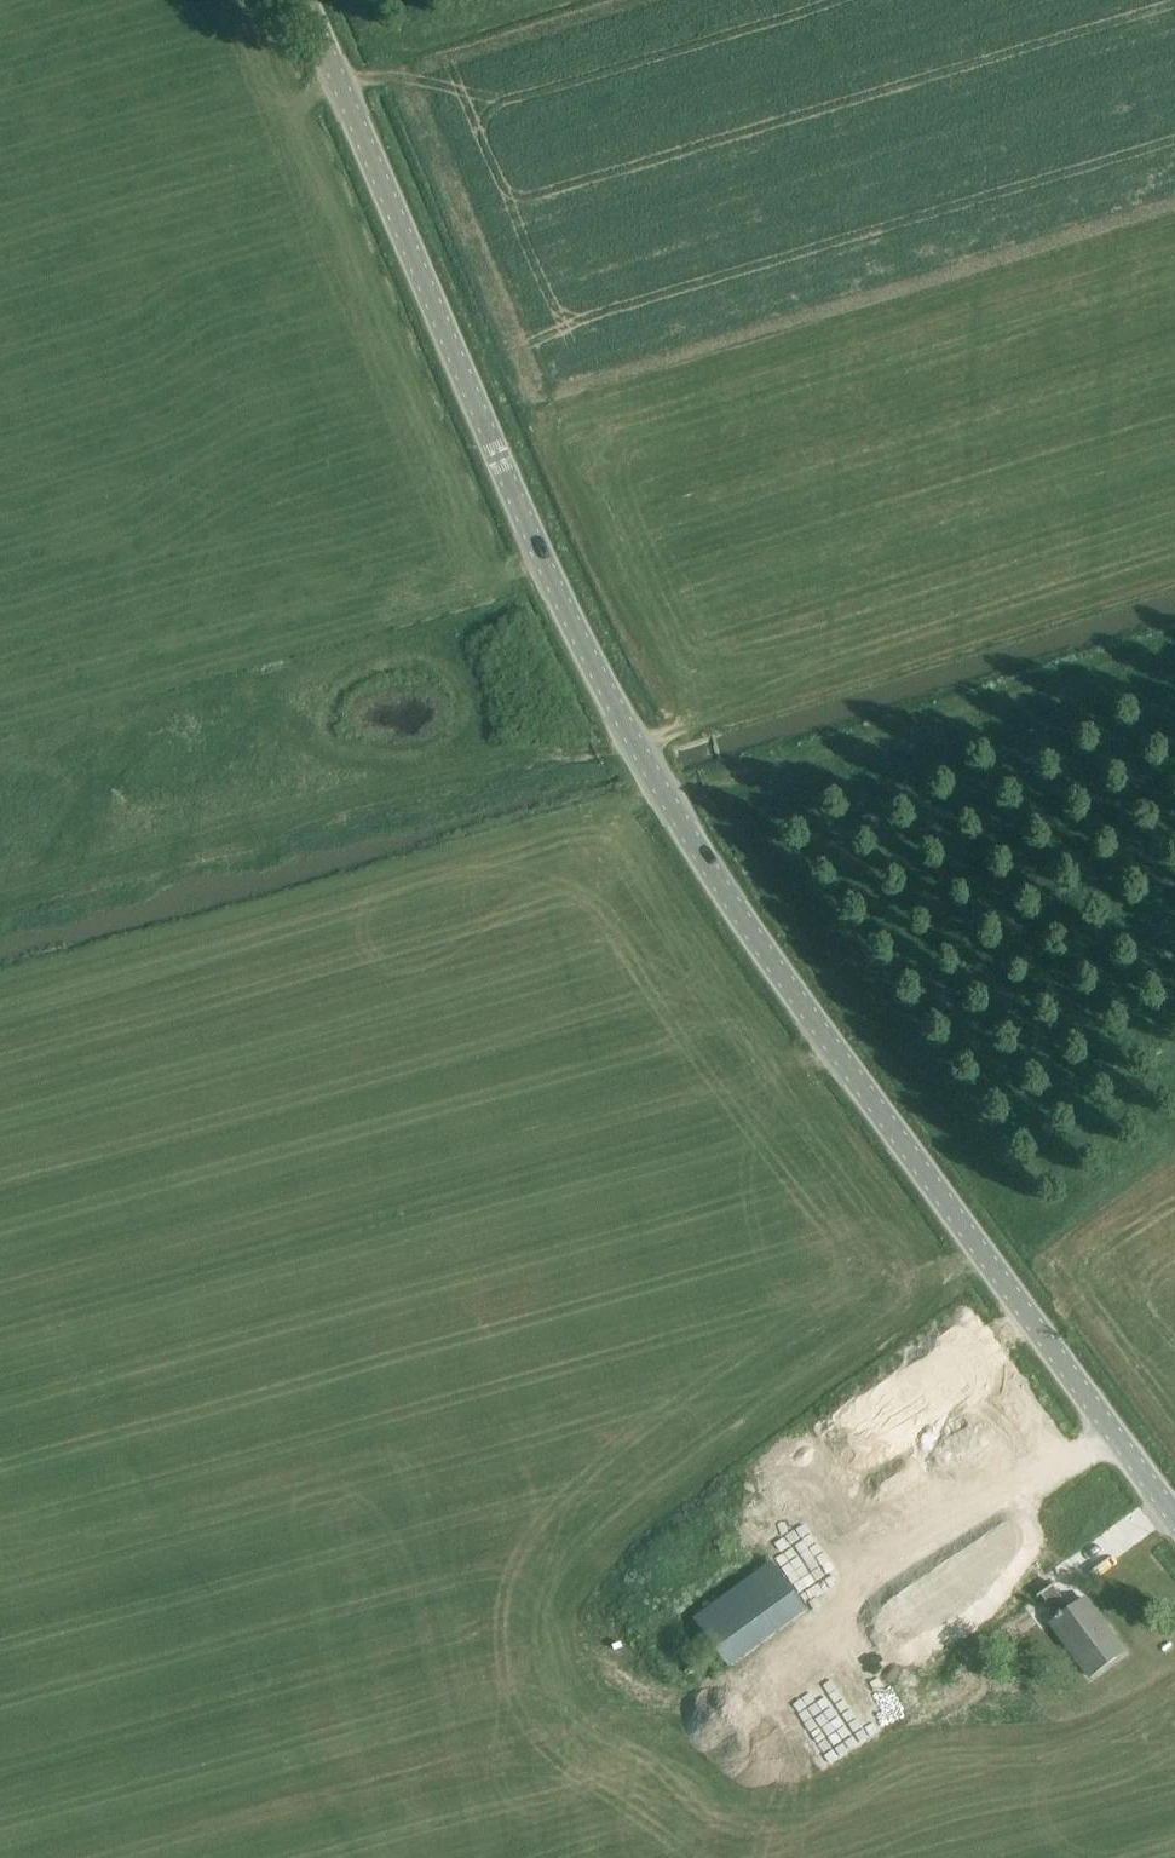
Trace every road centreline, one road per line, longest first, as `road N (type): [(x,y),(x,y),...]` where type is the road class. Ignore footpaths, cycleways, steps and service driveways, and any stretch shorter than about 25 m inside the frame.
road 1 (tertiary): [(1174,1516),(708,873),(550,575),(304,0)]

